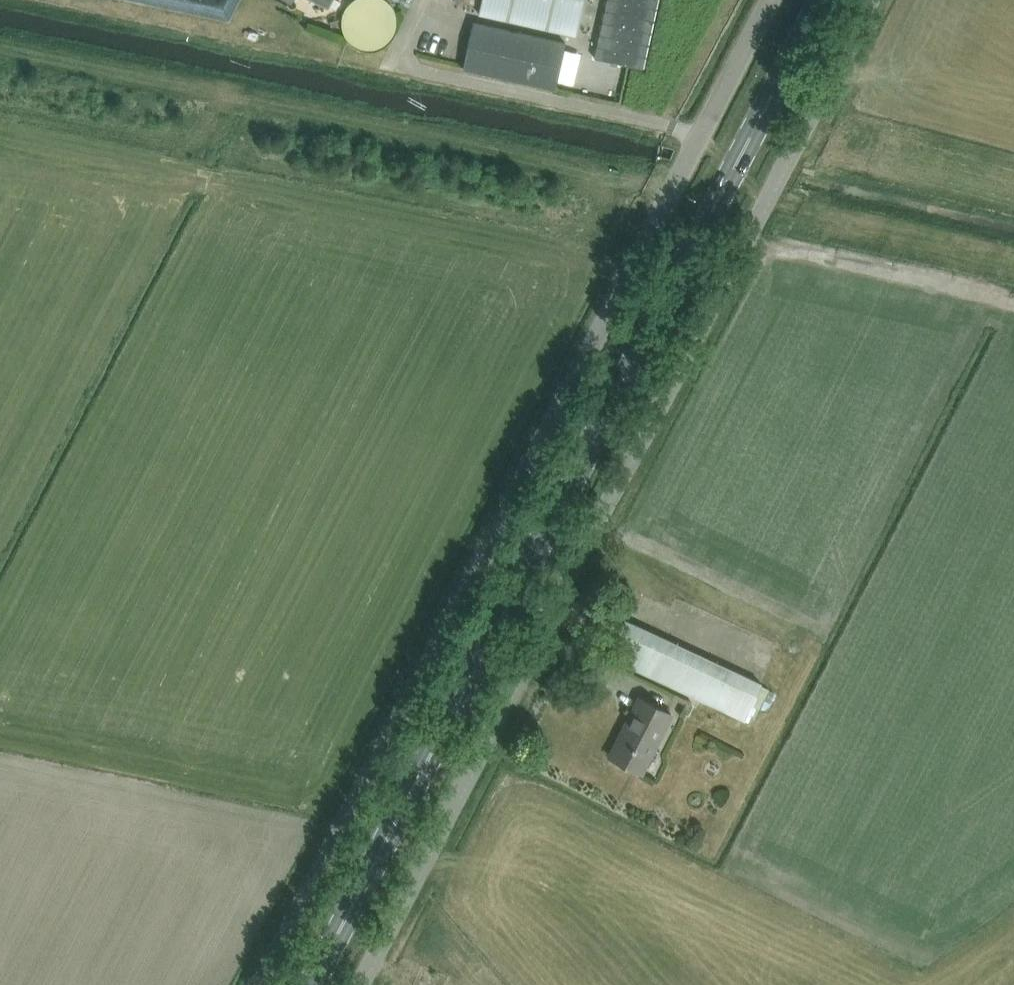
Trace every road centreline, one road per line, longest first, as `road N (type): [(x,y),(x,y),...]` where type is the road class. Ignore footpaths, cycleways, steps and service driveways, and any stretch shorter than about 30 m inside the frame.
road 1 (unclassified): [(258,984),(772,0)]
road 2 (unclassified): [(360,984),(871,0)]
road 3 (primary): [(311,984),(820,0)]

